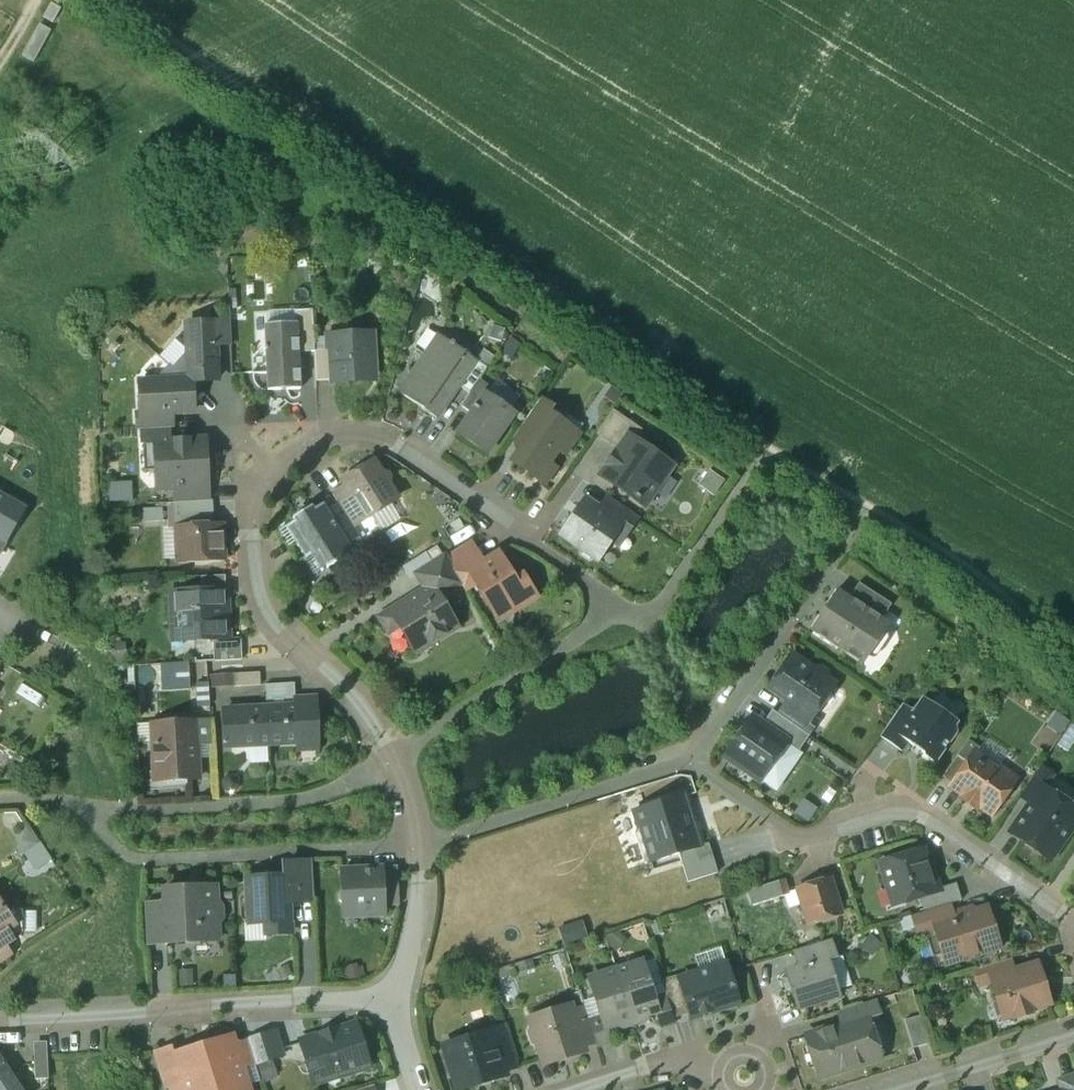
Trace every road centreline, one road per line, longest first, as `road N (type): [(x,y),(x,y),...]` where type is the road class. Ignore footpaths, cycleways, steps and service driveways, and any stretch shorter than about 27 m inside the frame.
road 1 (residential): [(397,1002),(421,891),(416,848),(367,715),(265,609),(252,530),(256,488),(302,448),(334,435),(370,435),(436,469),(537,547)]
road 2 (residential): [(1073,923),(931,822),(892,815),(801,842),(703,772),(697,760),(711,734),(827,567)]
road 3 (residential): [(397,1002),(0,1023)]
road 4 (residential): [(900,1089),(1073,1037)]
road 5 (residential): [(600,1089),(679,1066),(719,1069)]

